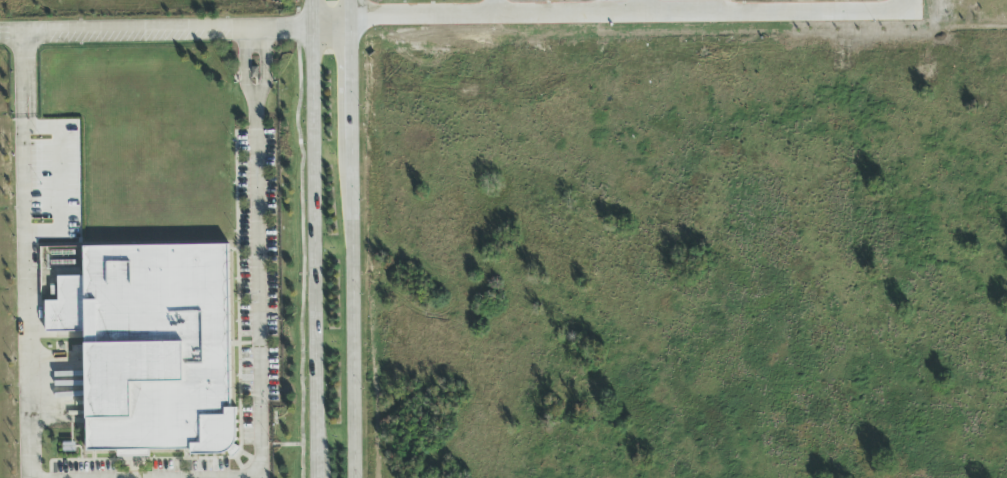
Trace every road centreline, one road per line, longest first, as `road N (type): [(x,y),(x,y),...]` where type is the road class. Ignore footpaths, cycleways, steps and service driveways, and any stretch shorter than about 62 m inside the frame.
road 1 (secondary): [(310,0),(316,477)]
road 2 (secondary): [(353,477),(349,0)]

